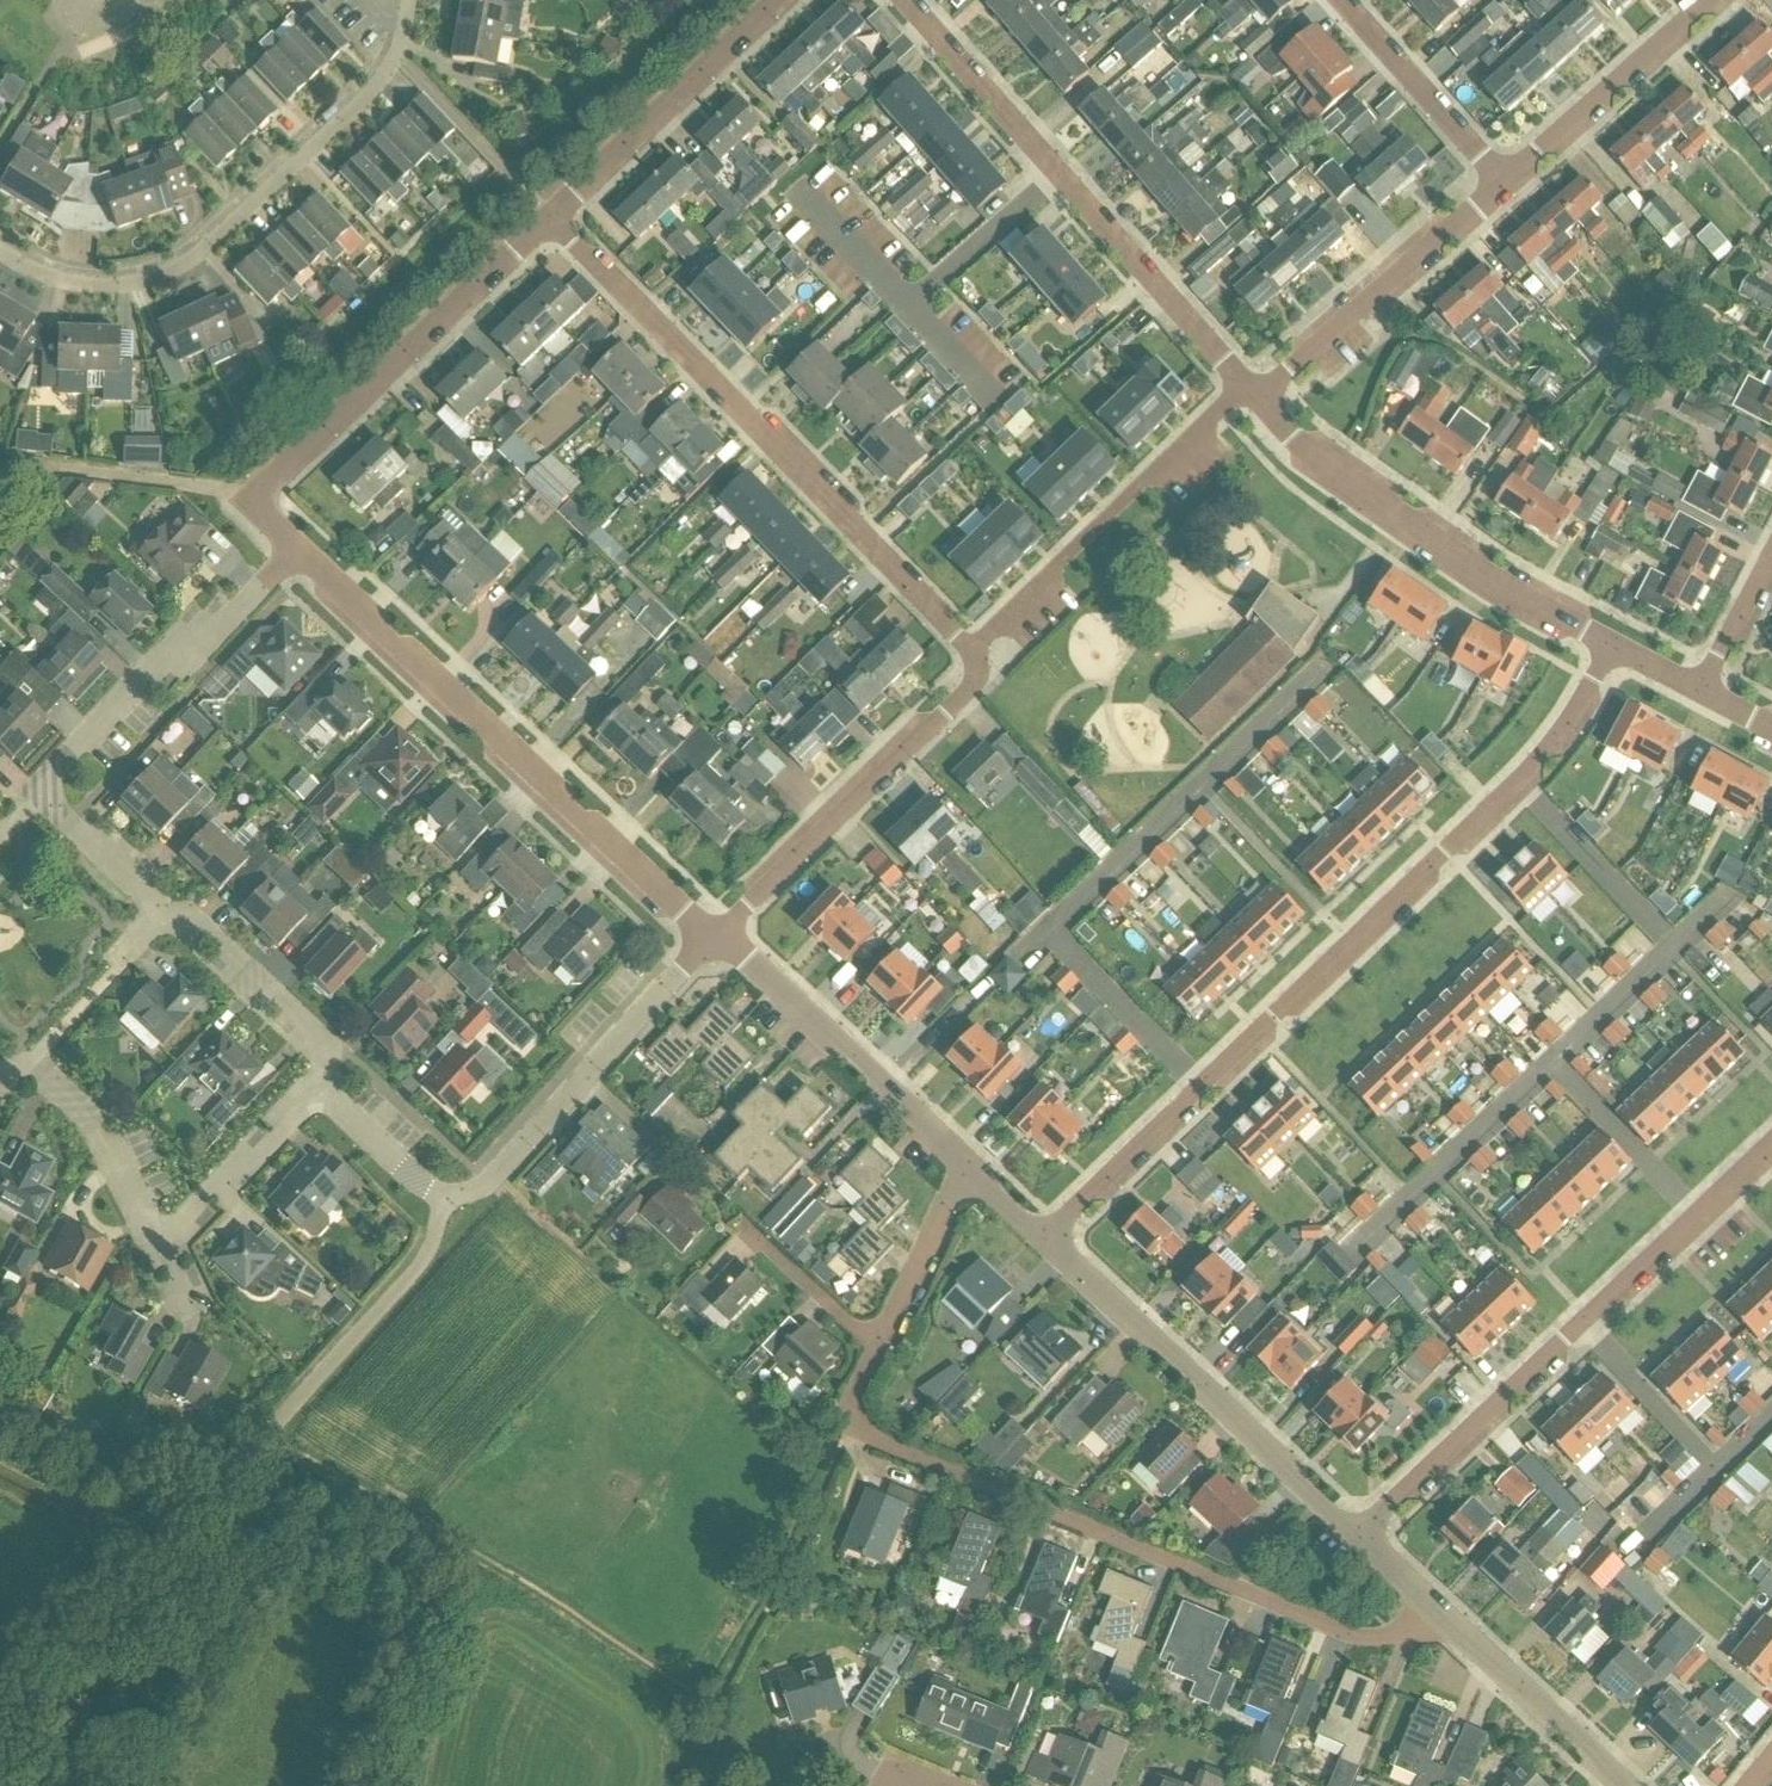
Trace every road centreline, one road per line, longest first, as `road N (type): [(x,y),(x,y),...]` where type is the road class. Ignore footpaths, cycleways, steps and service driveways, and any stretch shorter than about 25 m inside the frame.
road 1 (residential): [(1048,1235),(1529,783),(1622,640)]
road 2 (residential): [(1435,1607),(1403,1636),(1359,1635),(848,1429),(884,1343)]
road 3 (residential): [(972,651),(561,217)]
road 4 (residential): [(716,939),(296,552)]
road 5 (residential): [(1360,1538),(1771,1147)]
road 6 (residential): [(410,0),(398,52),(372,86),(181,270),(134,288),(87,291),(0,249)]
road 7 (residential): [(1257,396),(905,0)]
road 8 (residential): [(296,552),(254,511),(266,494),(561,217)]
road 9 (residential): [(1622,640),(1308,449),(1257,396)]
road 10 (residential): [(1360,1538),(1048,1235)]
road 11 (residential): [(448,1200),(489,1185),(716,939)]
road 12 (residential): [(215,1488),(429,1253),(448,1200)]
road 13 (residential): [(716,939),(972,687)]
road 14 (residential): [(40,787),(296,552)]
road 15 (unclassified): [(0,1756),(215,1488)]
road 16 (residential): [(970,1170),(716,939)]
road 17 (residential): [(1257,396),(1505,184)]
road 18 (residential): [(561,217),(785,0)]
road 19 (residential): [(1505,184),(1707,0)]
road 20 (residential): [(1624,1785),(1435,1607)]
road 21 (residential): [(164,1256),(332,1072)]
road 22 (residential): [(1505,184),(1339,0)]
road 23 (residential): [(164,1256),(106,1138),(31,1065)]
road 24 (residential): [(332,1072),(328,1049),(171,910)]
road 25 (residential): [(31,1065),(171,910)]
road 26 (residential): [(884,1343),(970,1170)]
road 27 (residential): [(171,910),(40,787)]
road 28 (residential): [(448,1200),(338,1106),(332,1072)]
road 29 (residential): [(884,1343),(760,1236)]
road 30 (residential): [(1706,684),(1771,560)]

